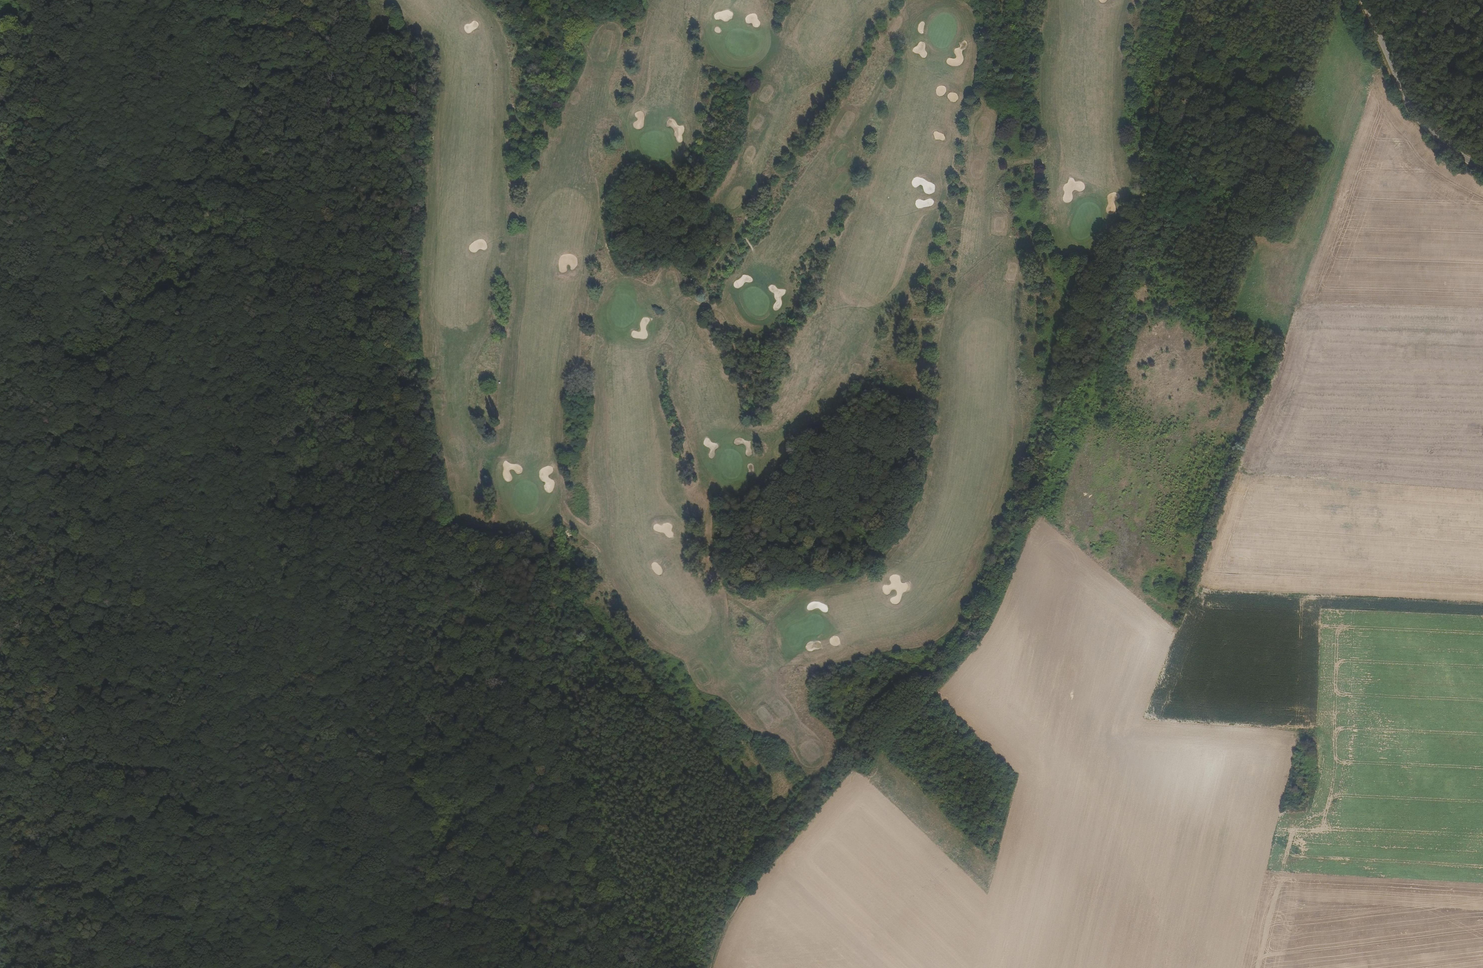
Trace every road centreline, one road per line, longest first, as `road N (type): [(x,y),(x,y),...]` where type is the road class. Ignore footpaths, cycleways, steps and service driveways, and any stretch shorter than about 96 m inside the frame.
road 1 (track): [(711,967),(747,885),(772,851),(985,609),(1146,180),(1189,38),(1191,0)]
road 2 (unclassified): [(1482,185),(1426,156),(1354,0)]
road 3 (track): [(0,191),(37,105),(28,0)]

